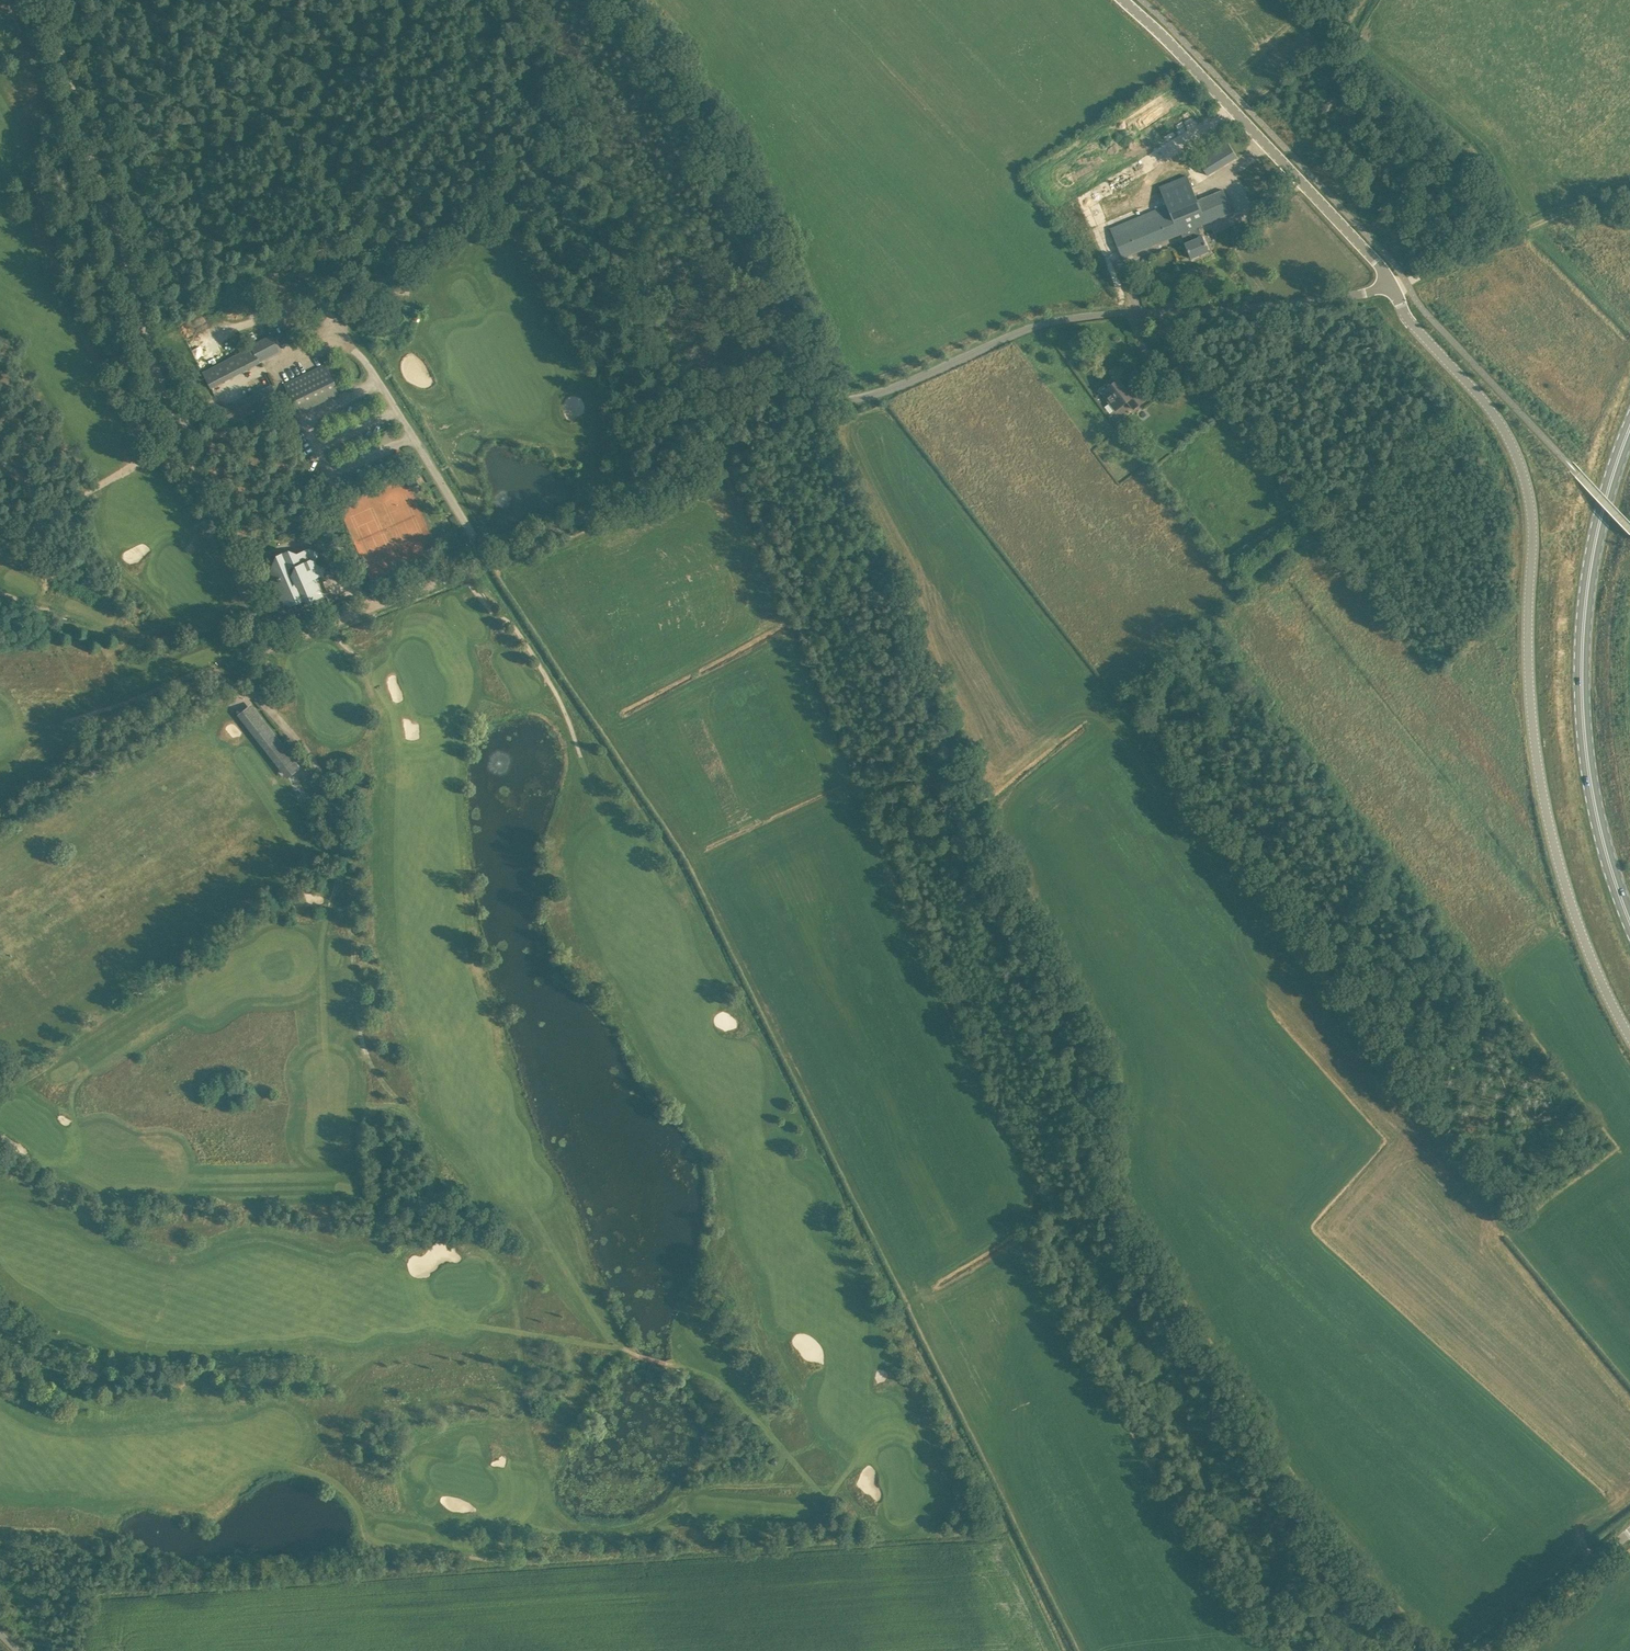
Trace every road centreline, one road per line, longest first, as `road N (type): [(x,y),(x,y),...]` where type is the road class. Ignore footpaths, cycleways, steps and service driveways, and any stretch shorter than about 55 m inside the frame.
road 1 (unclassified): [(488,560),(691,469),(780,418),(871,396),(1030,327),(1392,285)]
road 2 (unclassified): [(1392,285),(1409,319),(1493,411),(1517,458),(1533,528),(1530,684),(1546,811),(1575,918),(1629,1037)]
road 3 (track): [(271,647),(152,359),(45,0)]
road 4 (primary): [(1629,922),(1594,805),(1582,681),(1596,536),(1629,427)]
road 5 (unclassified): [(1392,285),(1261,135),(1124,0)]
road 6 (track): [(213,687),(0,817)]
road 7 (track): [(1629,202),(1577,207),(1406,282)]
road 8 (track): [(271,647),(488,560)]
road 9 (track): [(0,551),(178,429)]
road 10 (unclassified): [(1482,1650),(1629,1533)]

